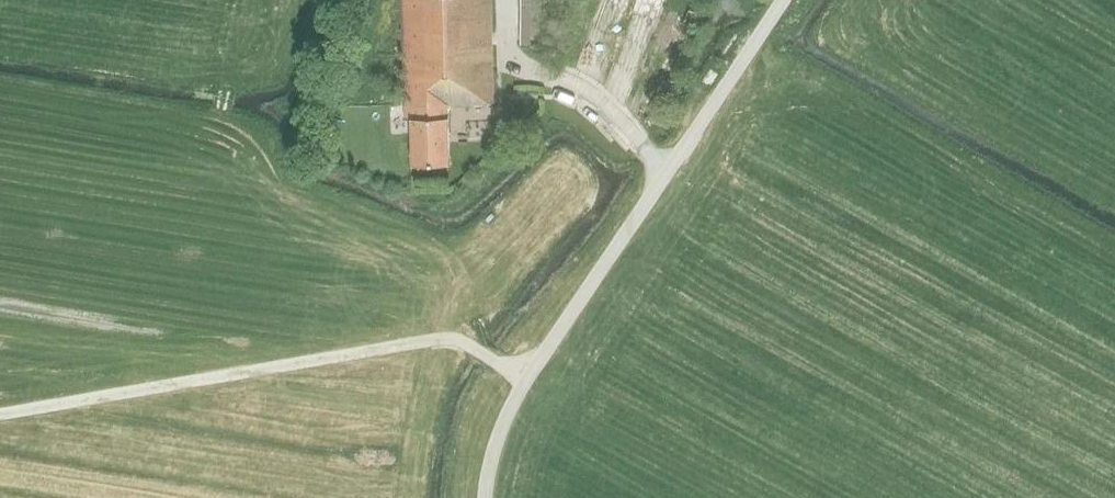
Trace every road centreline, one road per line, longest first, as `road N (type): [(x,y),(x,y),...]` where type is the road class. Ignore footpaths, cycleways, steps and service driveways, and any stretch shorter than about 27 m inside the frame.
road 1 (track): [(0,413),(449,337),(528,376)]

